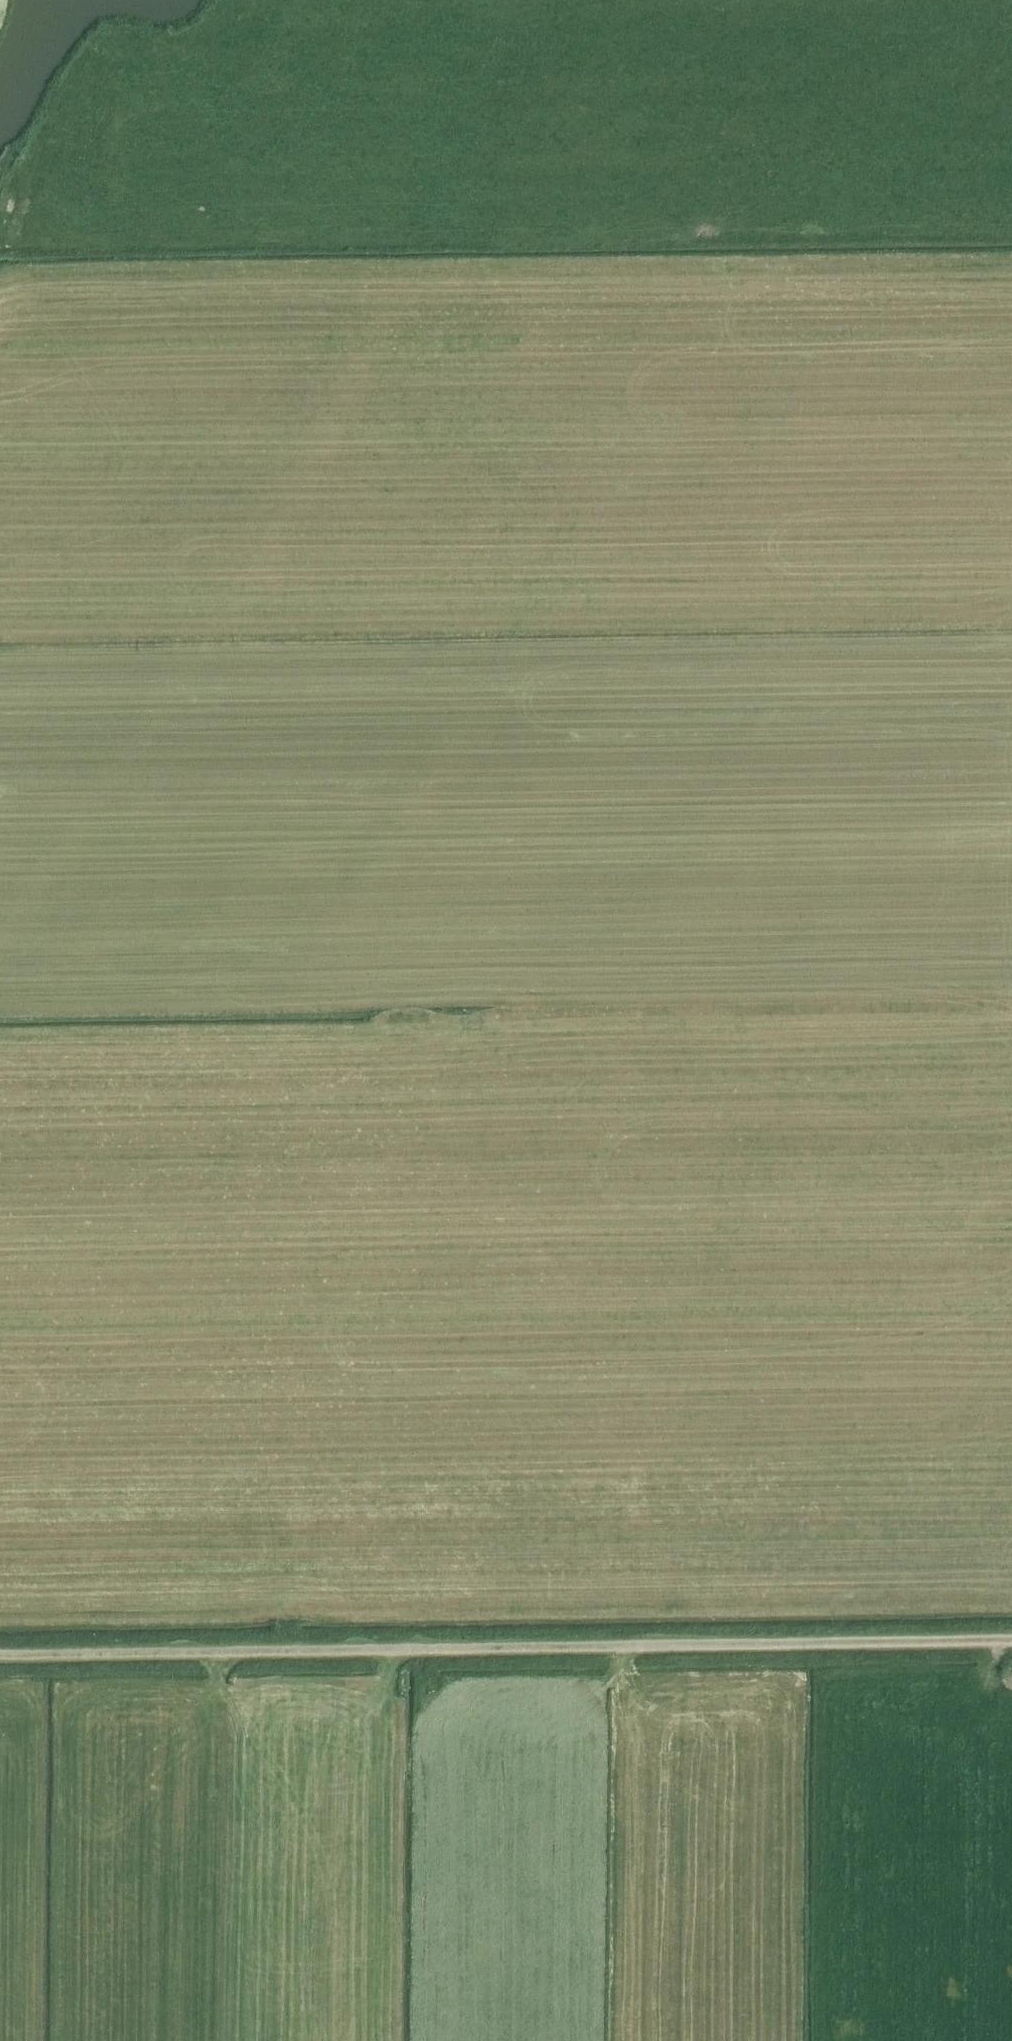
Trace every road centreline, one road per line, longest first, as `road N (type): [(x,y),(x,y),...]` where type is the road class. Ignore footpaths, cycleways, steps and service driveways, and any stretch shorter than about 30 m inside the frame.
road 1 (unclassified): [(0,1655),(1011,1640)]

